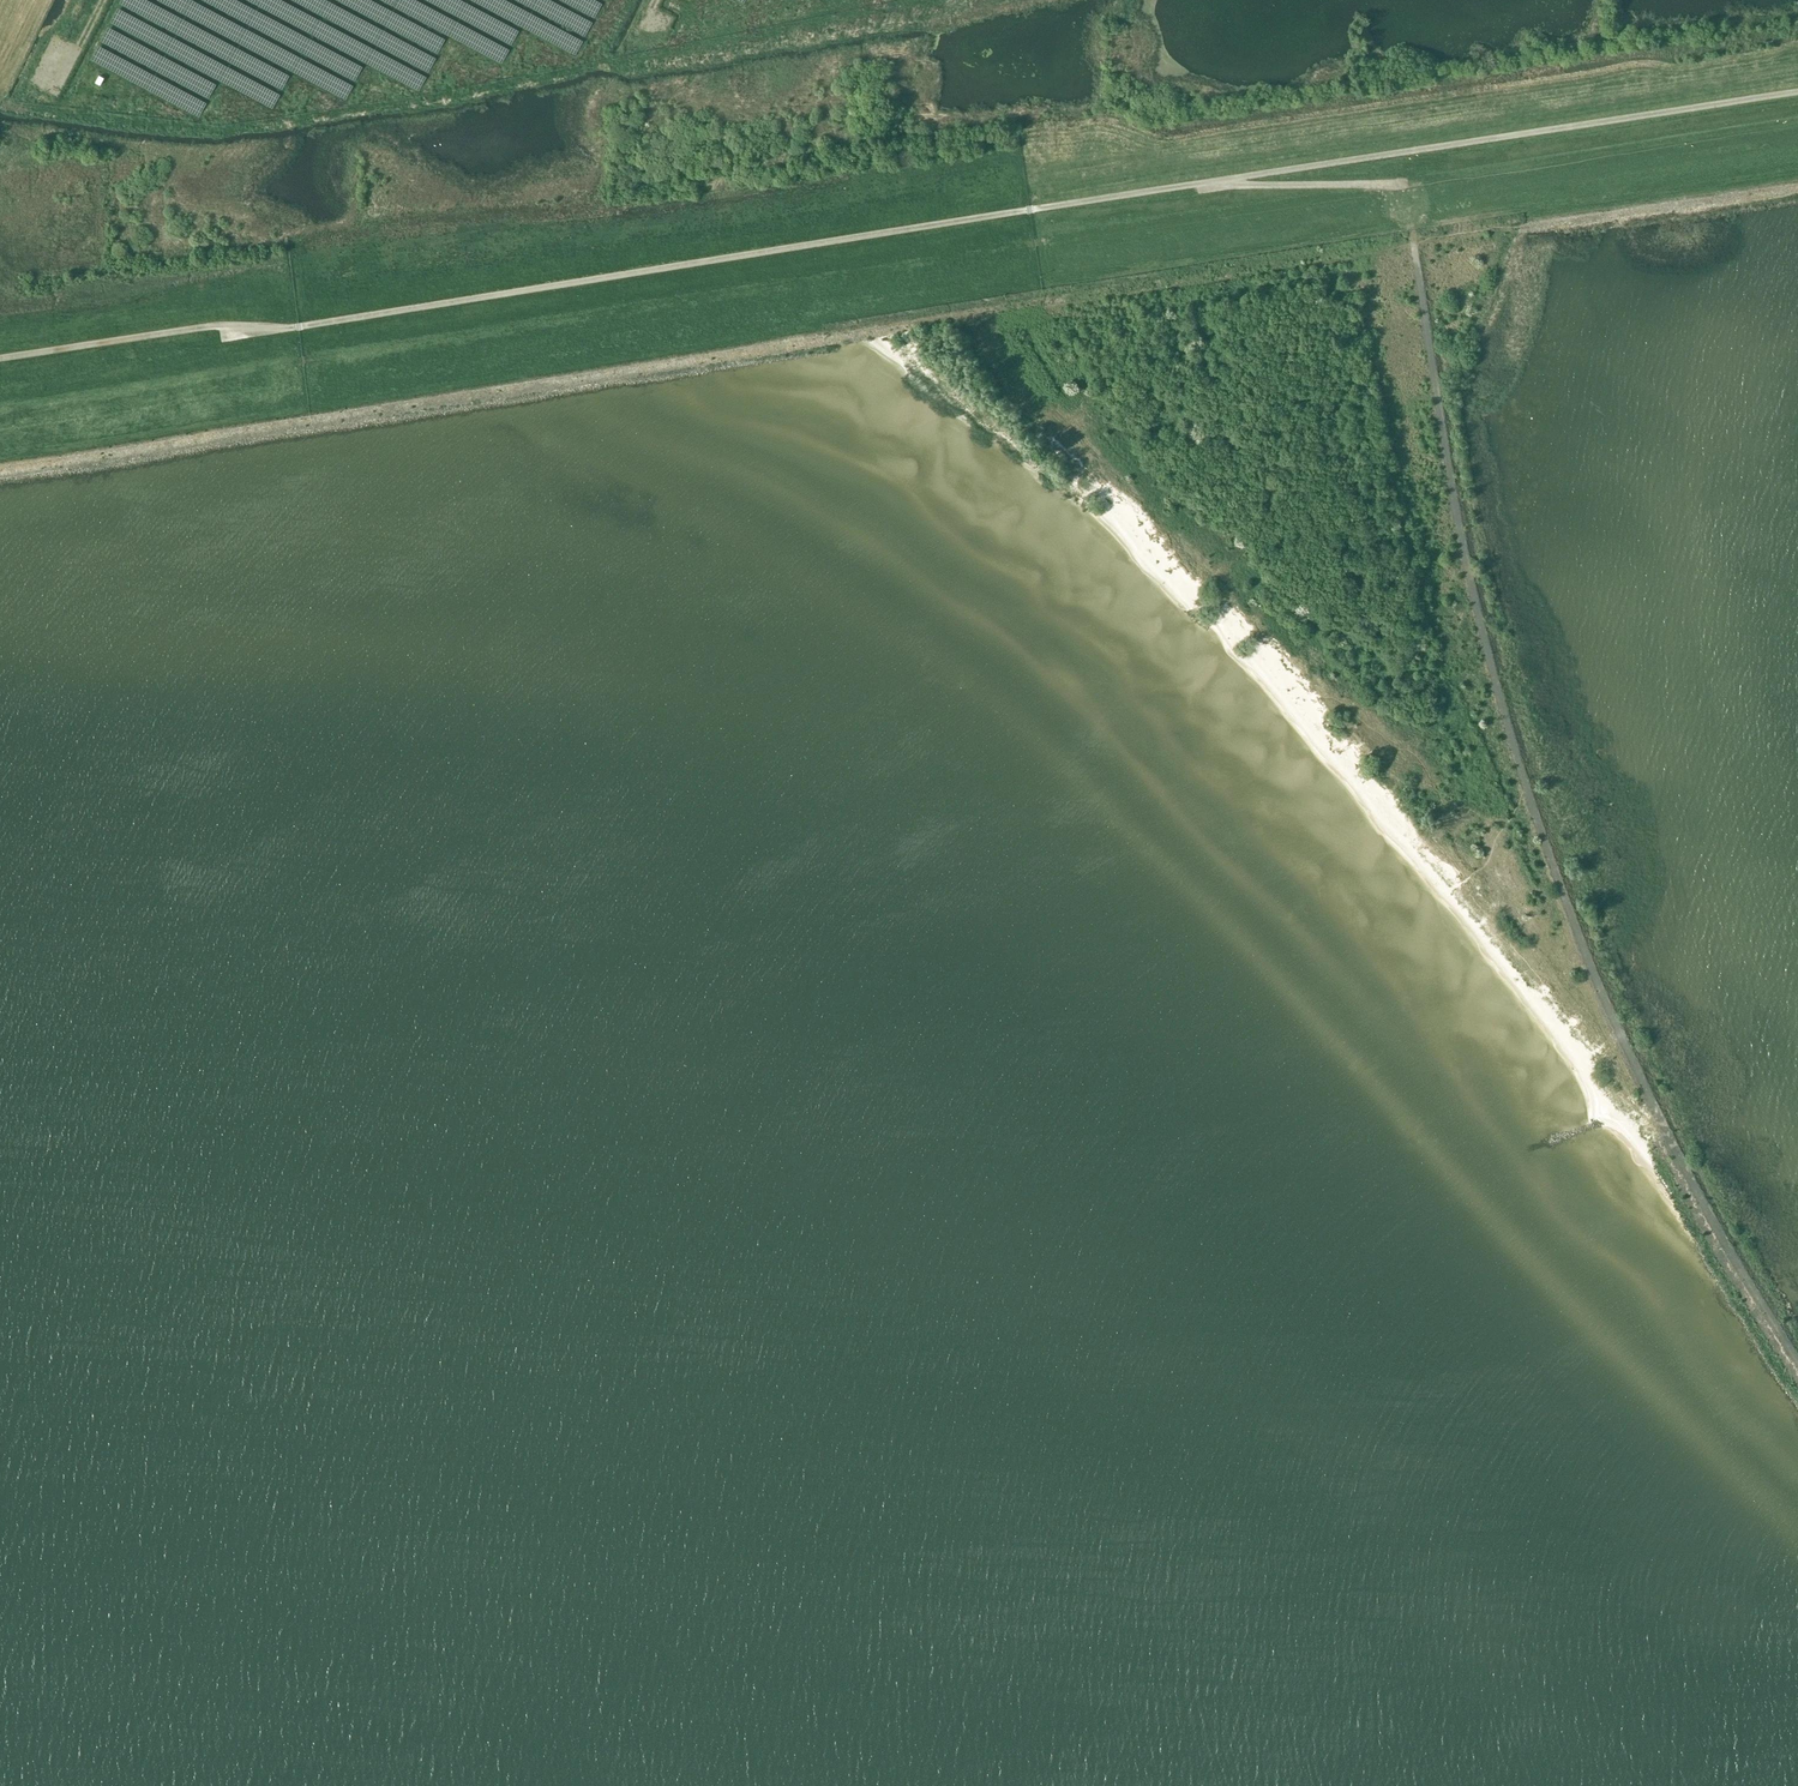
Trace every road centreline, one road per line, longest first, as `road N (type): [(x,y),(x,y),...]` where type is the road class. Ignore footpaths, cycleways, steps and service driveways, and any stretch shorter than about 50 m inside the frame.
road 1 (unclassified): [(1220,179),(299,326),(205,327),(0,358)]
road 2 (unclassified): [(1797,91),(1220,179)]
road 3 (unclassified): [(1220,179),(1405,182)]

